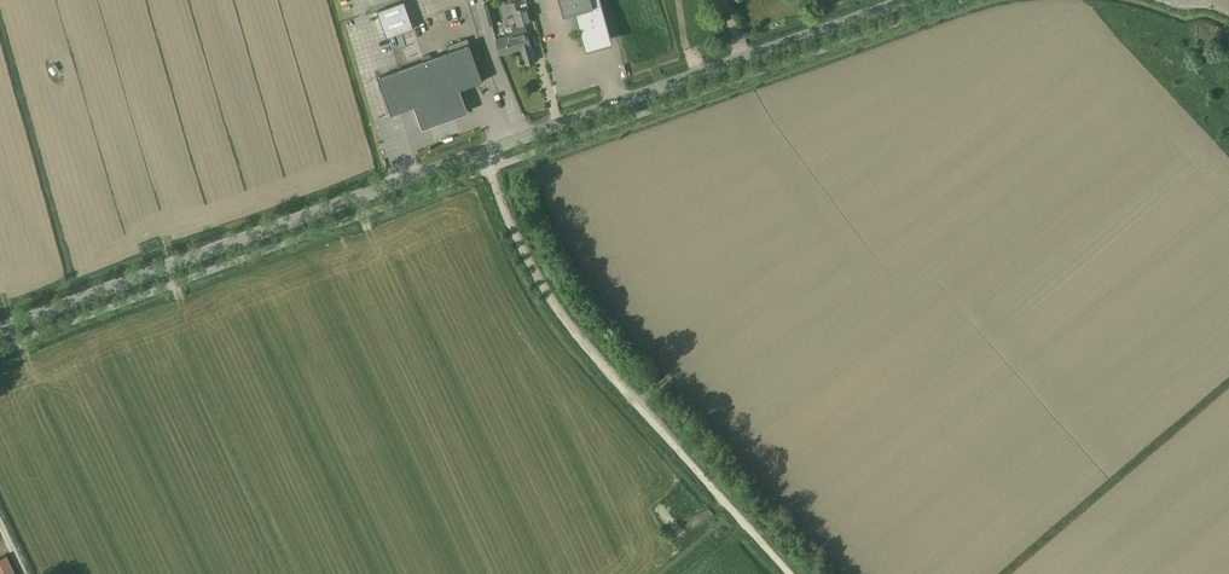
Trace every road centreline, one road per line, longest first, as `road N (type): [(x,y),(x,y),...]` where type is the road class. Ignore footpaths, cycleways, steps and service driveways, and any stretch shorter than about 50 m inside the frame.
road 1 (tertiary): [(0,330),(909,0)]
road 2 (track): [(786,573),(639,405),(607,380),(539,288),(489,170)]

